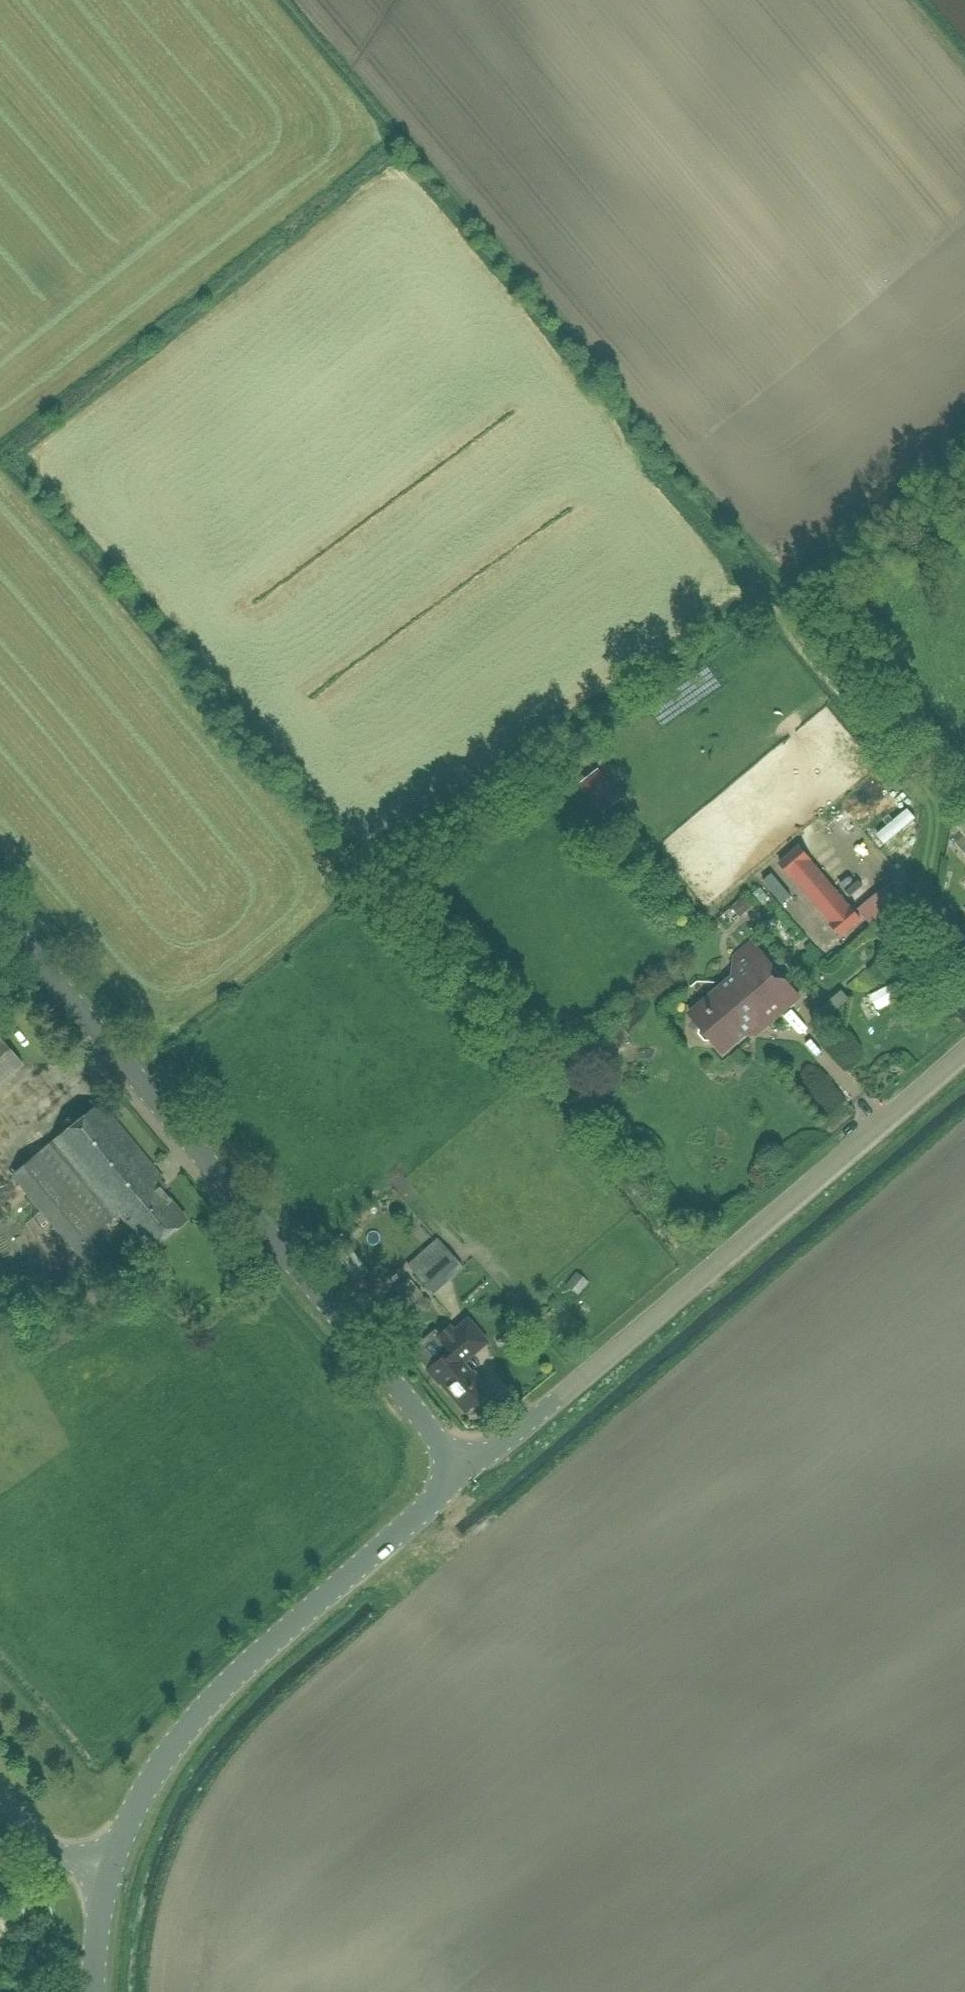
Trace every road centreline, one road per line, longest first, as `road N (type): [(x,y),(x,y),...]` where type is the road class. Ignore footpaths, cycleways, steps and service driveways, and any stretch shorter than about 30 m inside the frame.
road 1 (tertiary): [(432,1461),(428,1434),(381,1371),(0,920)]
road 2 (tertiary): [(432,1461),(473,1454),(534,1416),(964,1054)]
road 3 (tertiary): [(110,1881),(170,1760),(406,1522),(427,1493),(432,1461)]
road 4 (unclassified): [(0,1821),(61,1864),(110,1881)]

